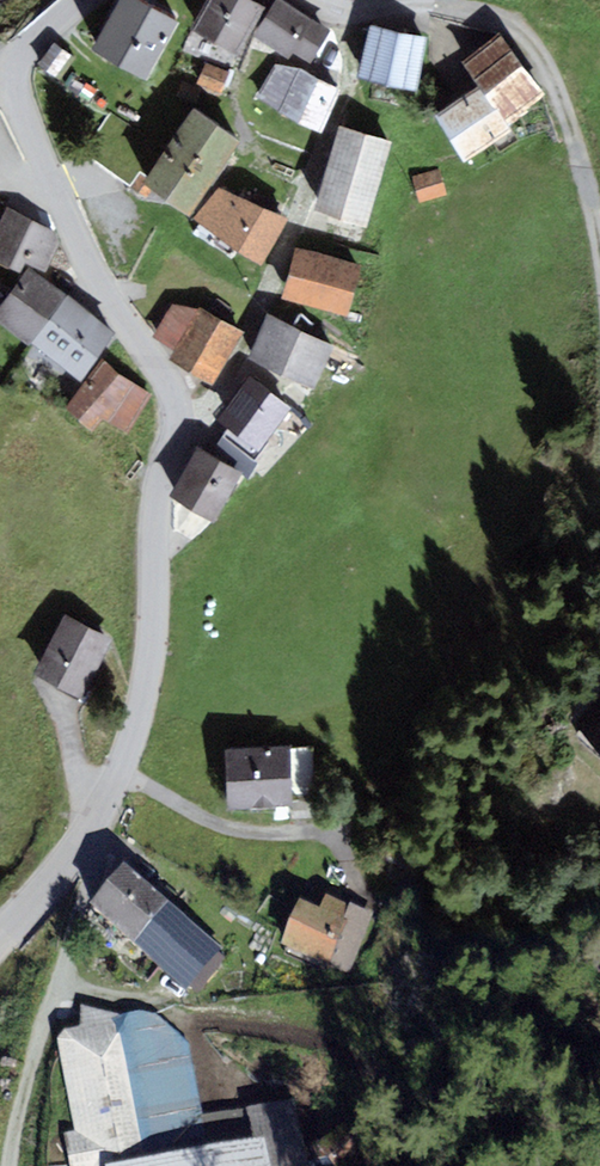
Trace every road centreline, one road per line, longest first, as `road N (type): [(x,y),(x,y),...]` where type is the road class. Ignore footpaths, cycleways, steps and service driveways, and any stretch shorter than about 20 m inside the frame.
road 1 (tertiary): [(0,935),(93,823),(132,740),(147,676),(156,495),(178,434),(174,396),(92,275),(13,89),(39,32),(77,0)]
road 2 (track): [(394,9),(451,8),(519,30),(548,73),(583,178),(599,263)]

